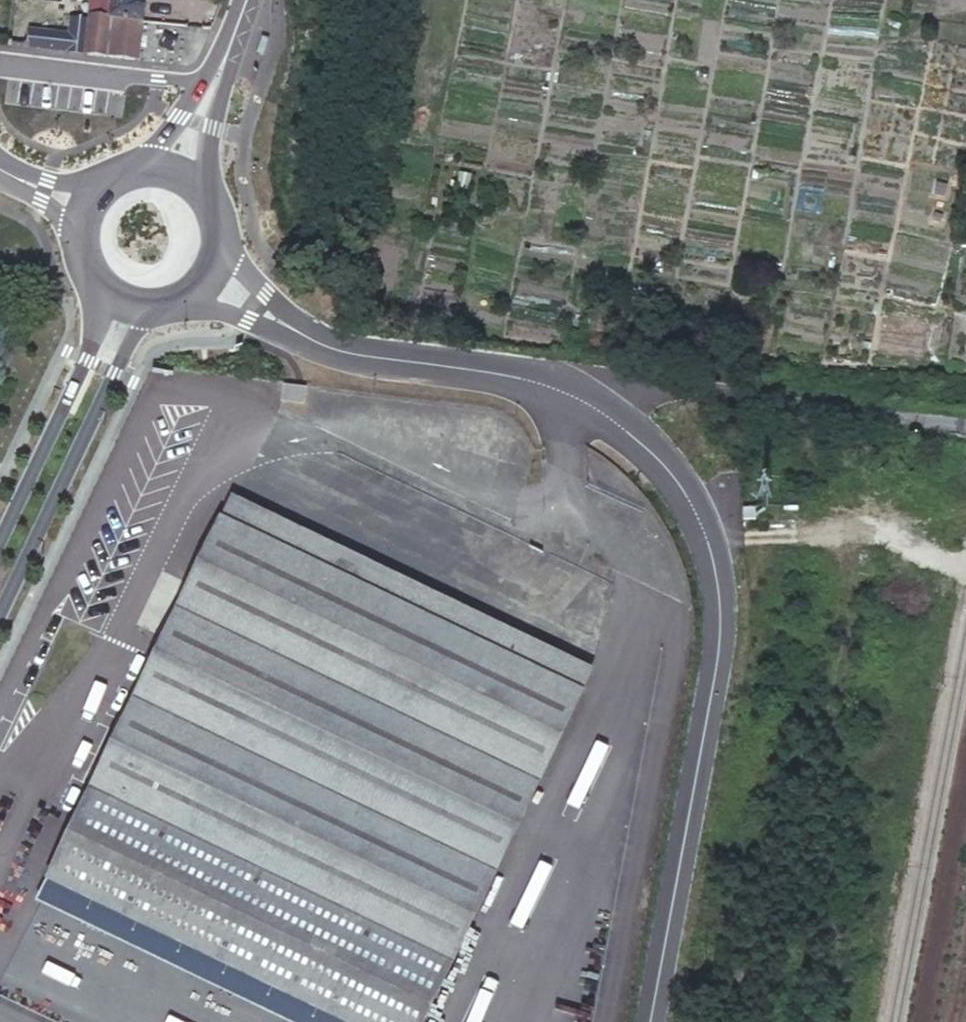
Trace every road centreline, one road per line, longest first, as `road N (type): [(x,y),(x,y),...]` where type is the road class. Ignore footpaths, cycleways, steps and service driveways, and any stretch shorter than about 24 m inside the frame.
road 1 (unclassified): [(284,324),(369,354),(563,392),(624,428),(674,473),(705,532),(720,628),(651,1021)]
road 2 (secondary): [(0,624),(152,311)]
road 3 (secondary): [(102,295),(87,359),(0,558)]
road 4 (secondary): [(221,69),(203,81),(145,165)]
road 5 (secondary): [(199,186),(226,81),(221,69)]

